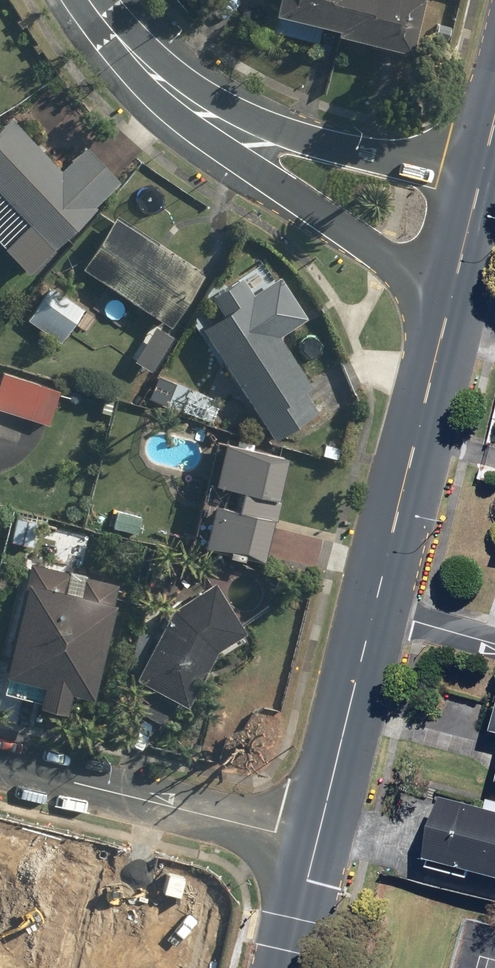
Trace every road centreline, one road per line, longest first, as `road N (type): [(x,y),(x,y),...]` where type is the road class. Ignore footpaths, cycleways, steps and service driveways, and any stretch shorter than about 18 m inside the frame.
road 1 (residential): [(430,372),(326,230),(251,169),(190,99)]
road 2 (residential): [(315,845),(0,764)]
road 3 (residential): [(190,99),(281,130),(478,176)]
road 4 (secondary): [(430,372),(370,611)]
road 5 (secondary): [(370,611),(315,845)]
road 6 (secondary): [(478,176),(430,372)]
road 7 (residential): [(190,99),(91,0)]
road 8 (residential): [(370,611),(494,646)]
road 9 (secondary): [(315,845),(283,967)]

